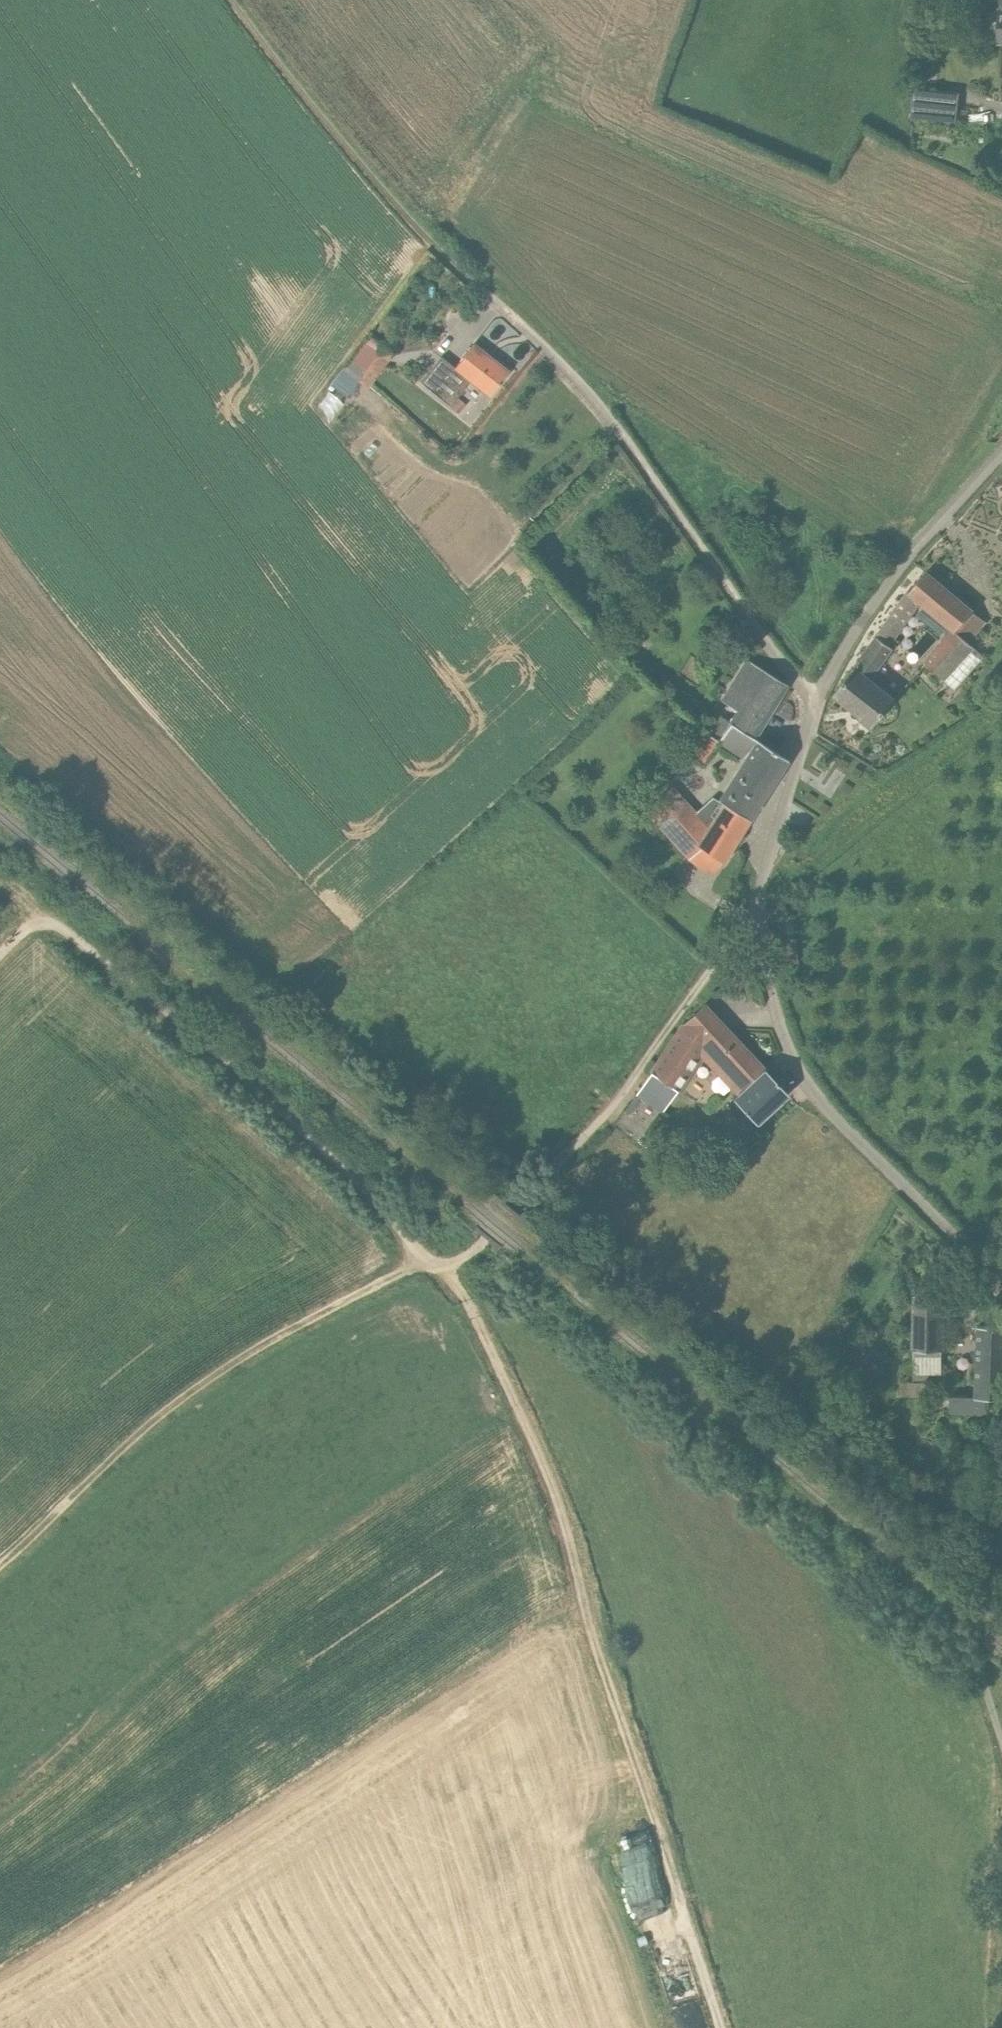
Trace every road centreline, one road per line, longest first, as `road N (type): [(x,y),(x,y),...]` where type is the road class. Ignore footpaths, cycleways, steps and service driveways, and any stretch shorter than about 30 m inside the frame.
road 1 (track): [(722,2027),(554,1485),(465,1292),(436,1264),(377,1285),(223,1369),(132,1439),(0,1562)]
road 2 (track): [(758,929),(739,931),(594,1128),(480,1246),(436,1264),(204,1043),(45,915)]
road 3 (unclassified): [(810,723),(798,684),(589,391),(377,183),(232,0)]
road 4 (unclassified): [(810,723),(765,870),(758,929),(790,1056),(845,1126),(1001,1281)]
road 5 (unclassified): [(1001,451),(869,610),(810,723)]

